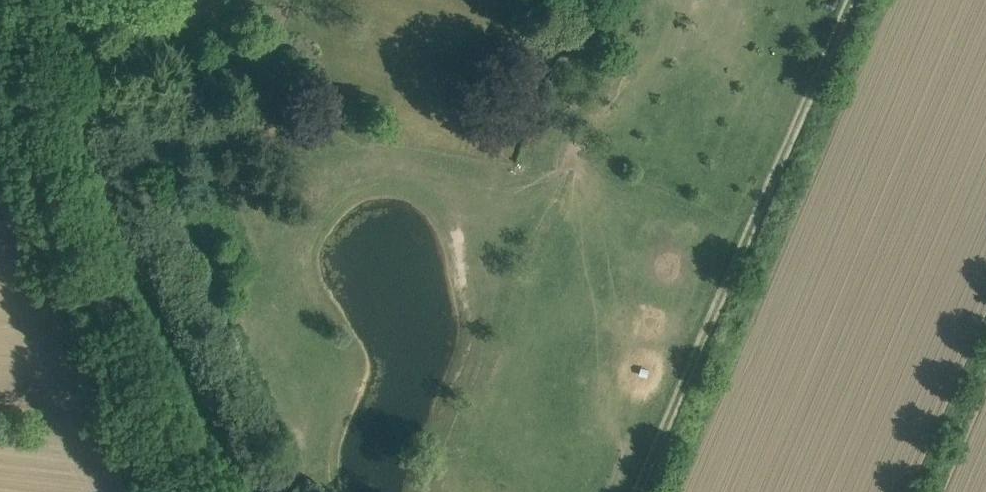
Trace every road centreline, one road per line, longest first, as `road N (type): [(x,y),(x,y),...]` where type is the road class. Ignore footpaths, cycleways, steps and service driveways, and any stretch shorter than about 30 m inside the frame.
road 1 (track): [(853,0),(639,491)]
road 2 (unclassified): [(201,491),(34,136),(24,69),(29,0)]

